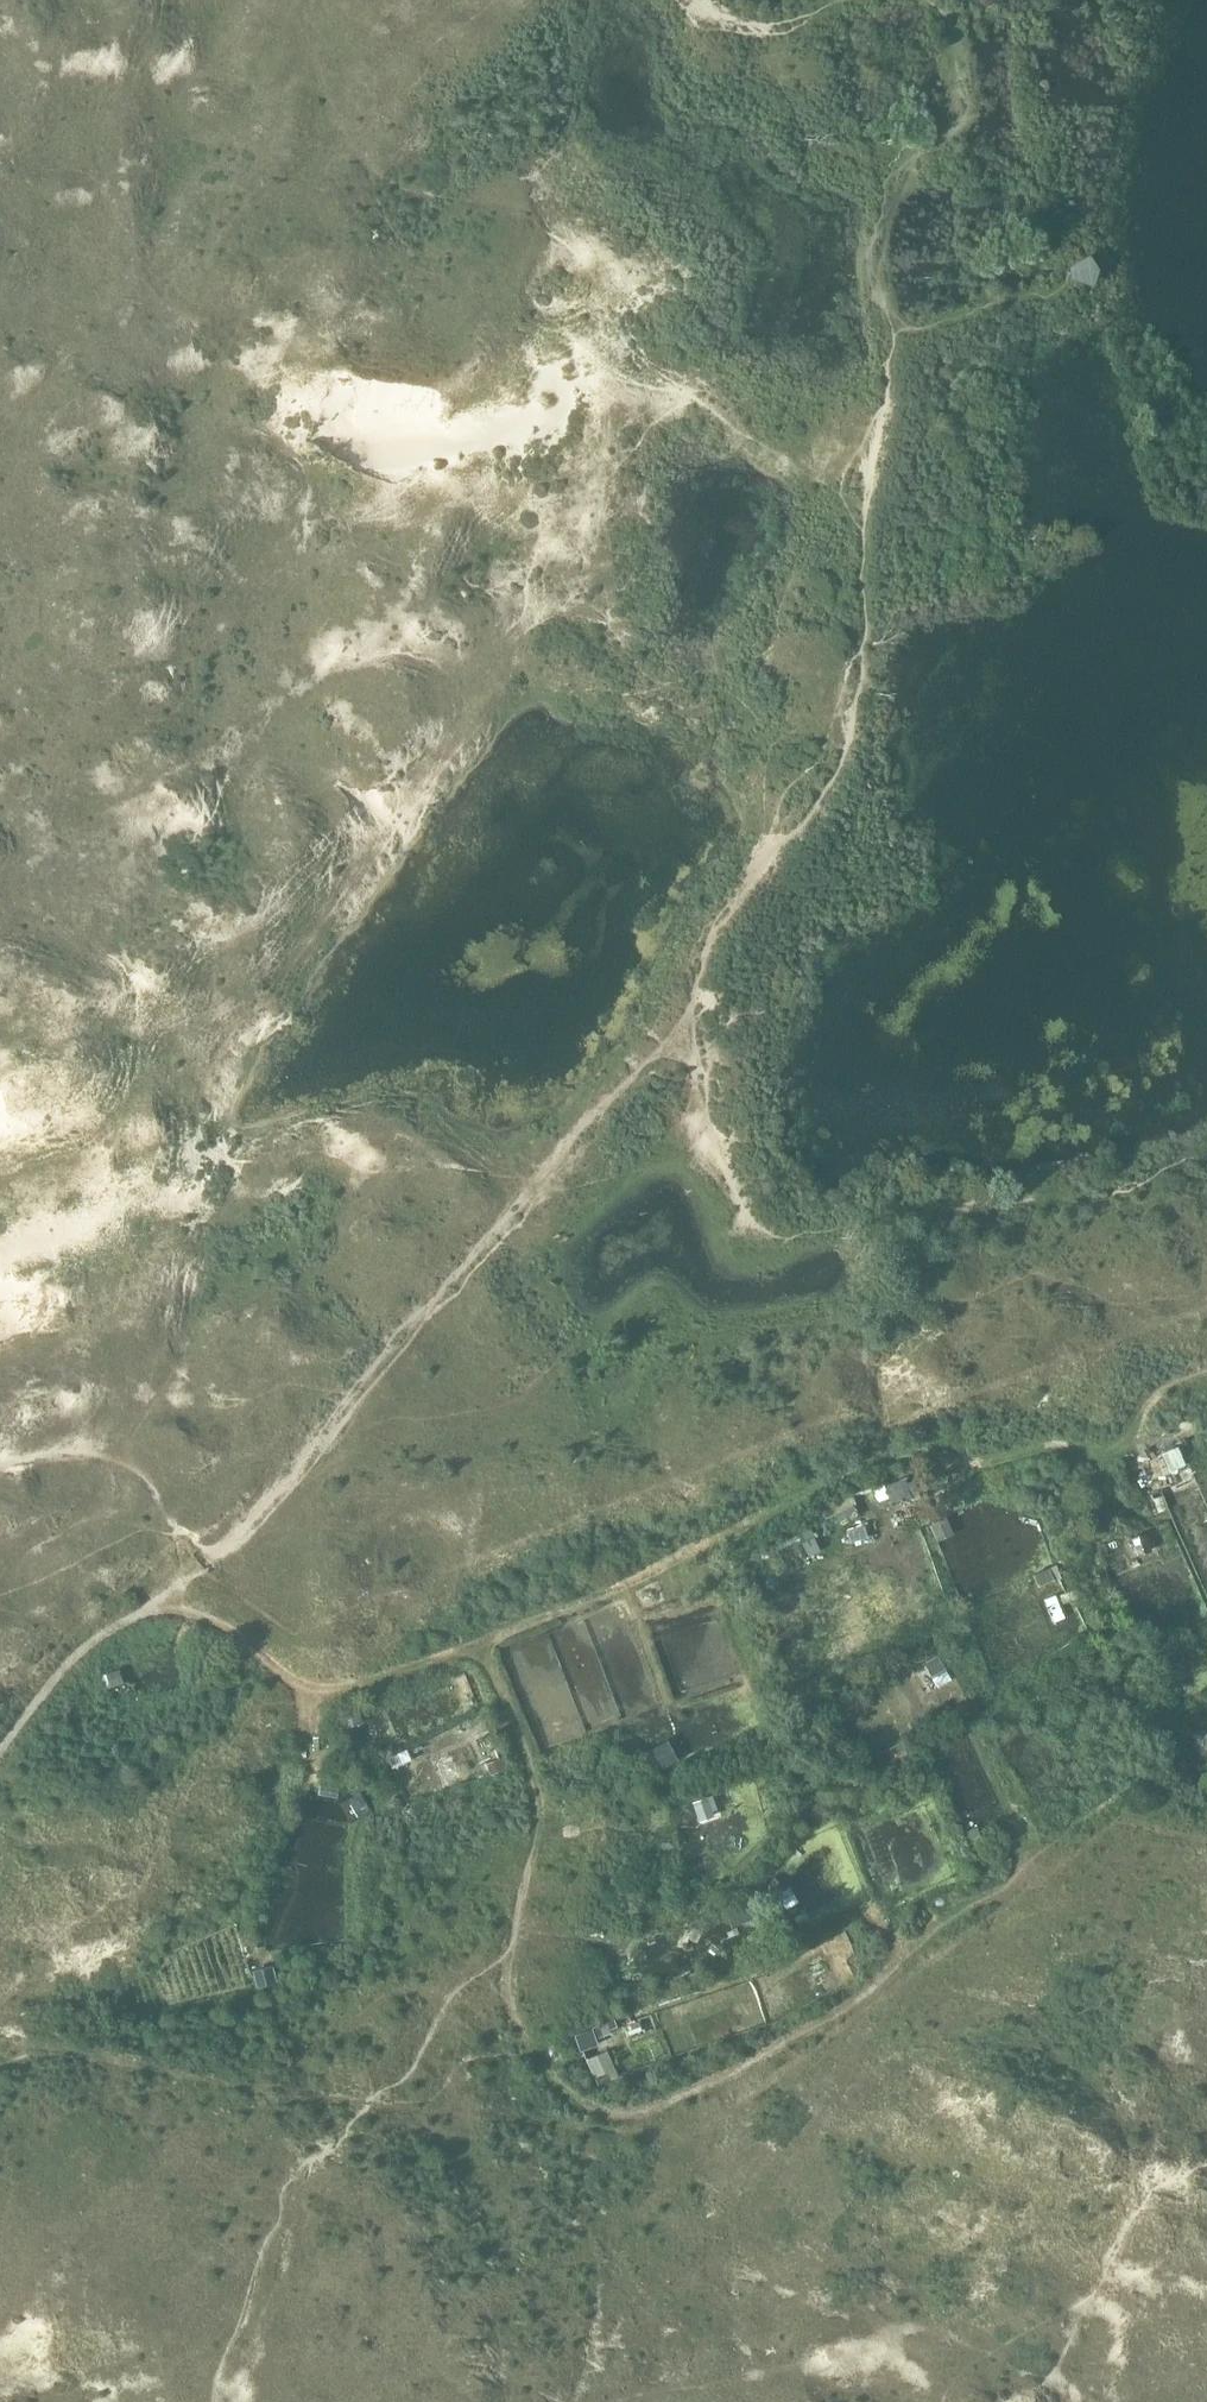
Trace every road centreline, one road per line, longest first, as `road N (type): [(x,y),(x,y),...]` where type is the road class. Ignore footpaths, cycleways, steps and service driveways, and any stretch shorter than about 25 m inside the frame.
road 1 (track): [(167,1599),(320,1694),(366,1685),(605,1597),(862,1462),(900,1456),(996,1463),(1119,1450),(1180,1378),(1206,1374)]
road 2 (track): [(0,1755),(80,1653),(167,1599),(310,1459),(349,1399),(573,1152),(667,1030)]

